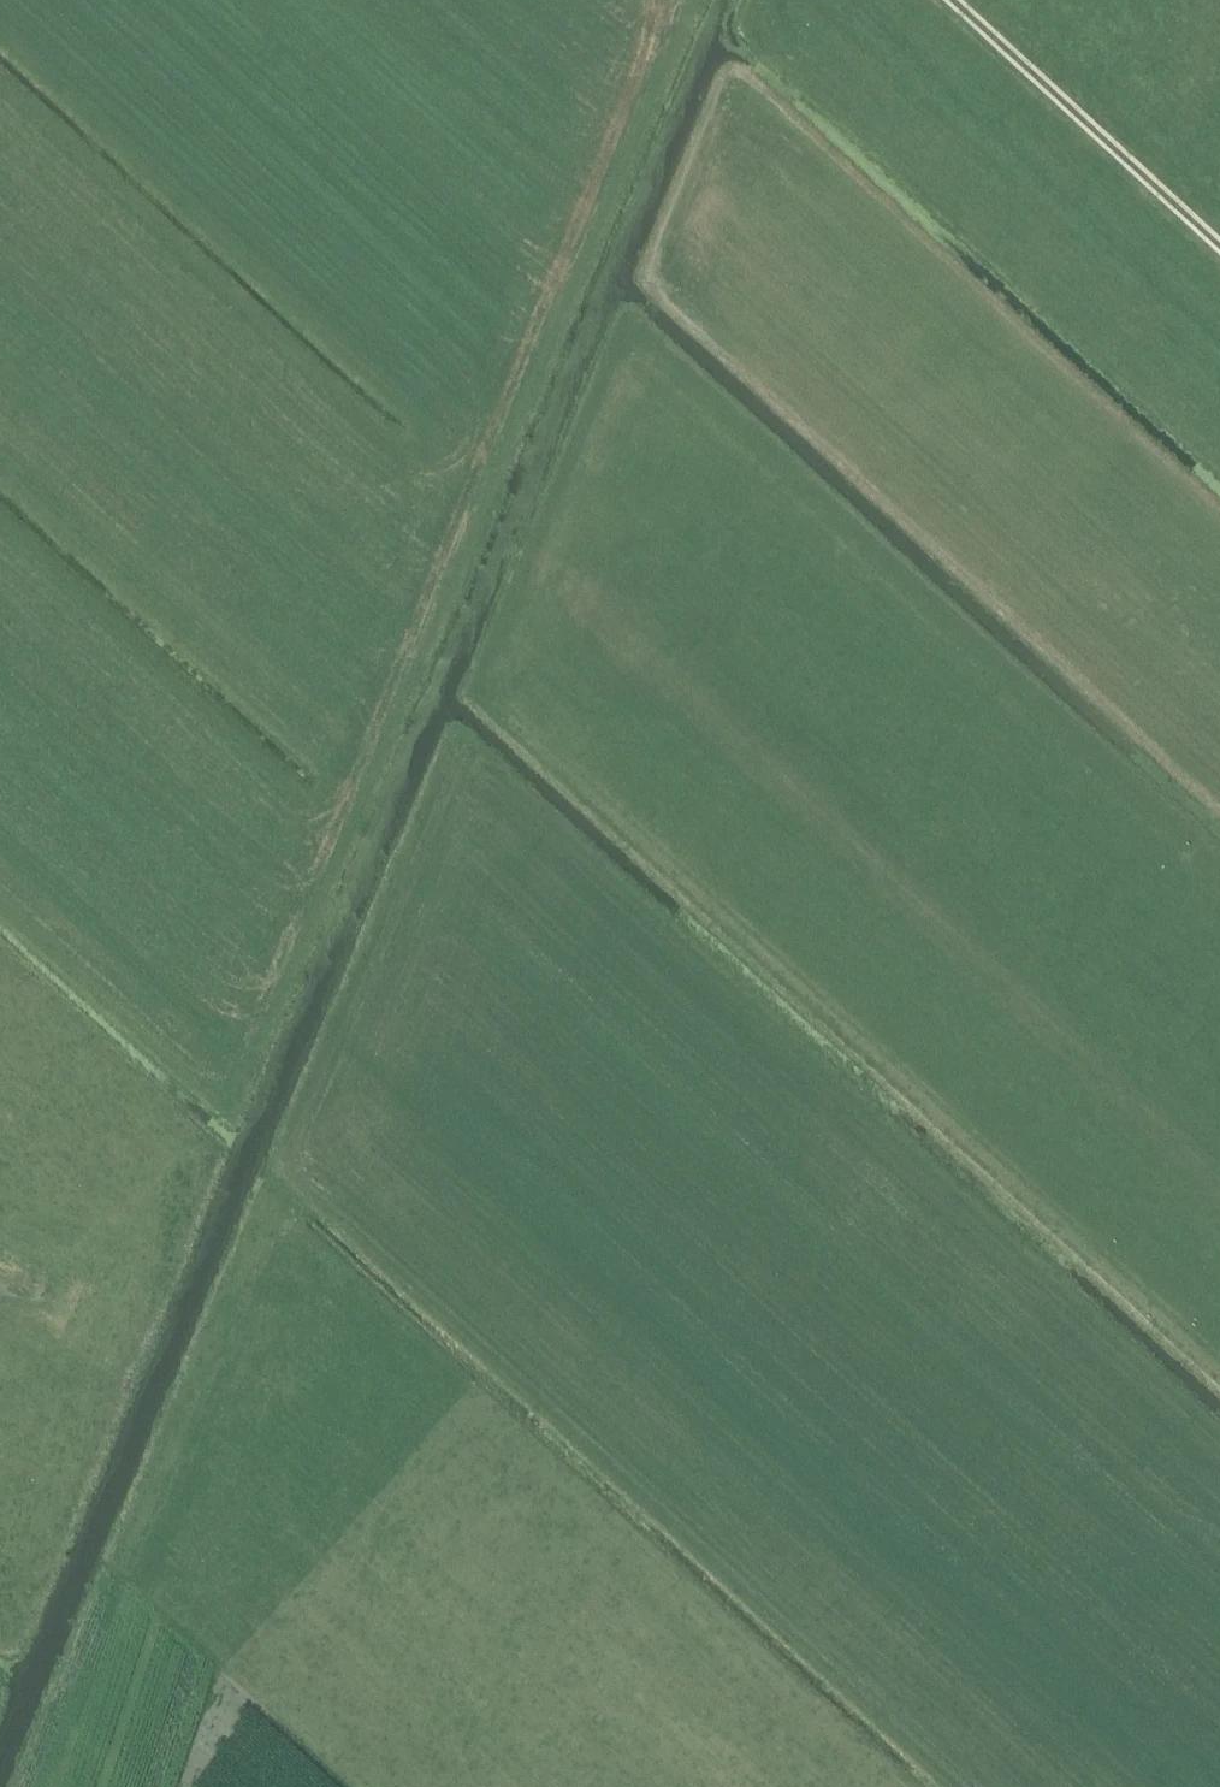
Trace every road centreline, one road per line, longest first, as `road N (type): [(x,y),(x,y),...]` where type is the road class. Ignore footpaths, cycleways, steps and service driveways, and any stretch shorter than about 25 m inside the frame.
road 1 (track): [(1219,245),(956,0)]

